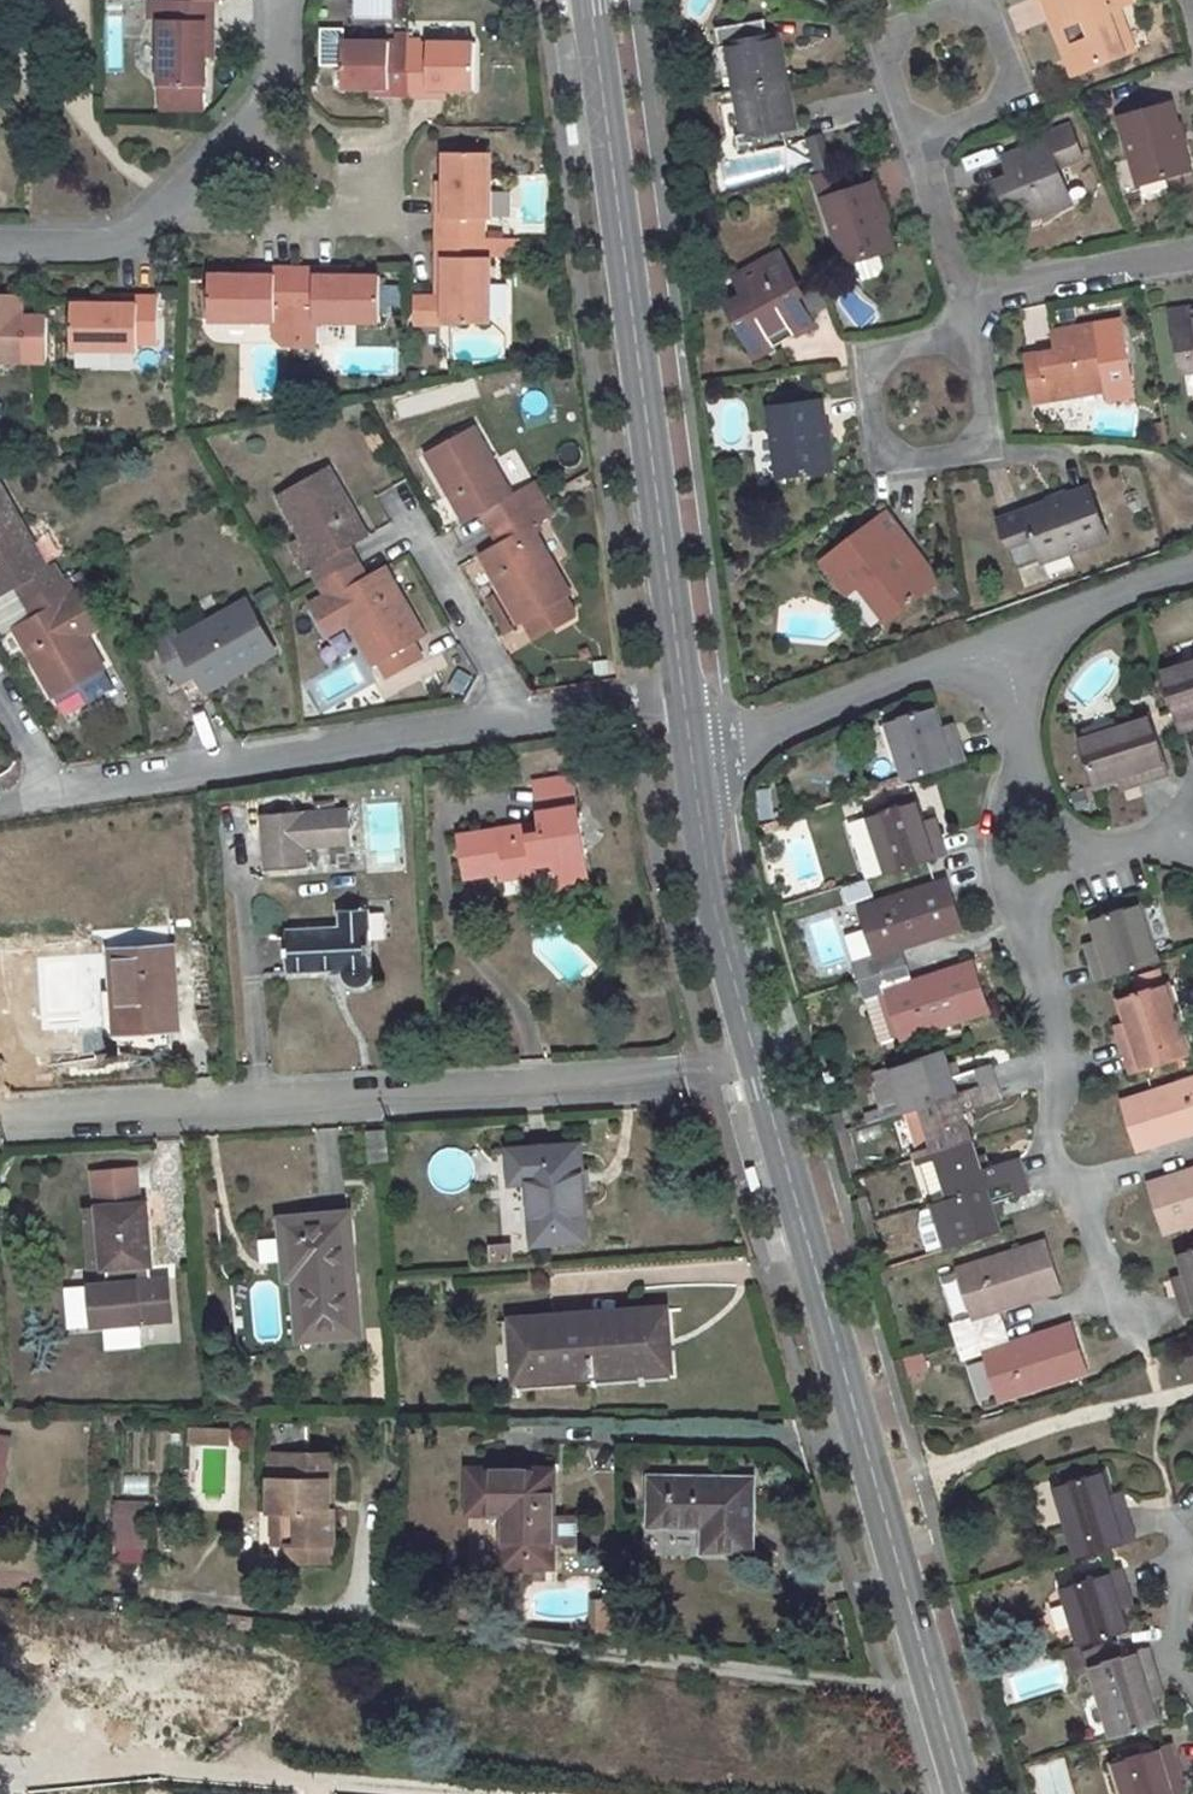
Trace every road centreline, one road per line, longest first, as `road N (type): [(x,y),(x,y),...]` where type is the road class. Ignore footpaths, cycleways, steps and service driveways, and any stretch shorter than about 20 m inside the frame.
road 1 (residential): [(115,1594),(864,1687),(934,1687)]
road 2 (residential): [(0,1119),(690,1071),(754,1057)]
road 3 (tertiary): [(681,693),(589,0)]
road 4 (tertiary): [(934,1687),(754,1057)]
road 5 (residential): [(1132,1342),(1052,1121),(1022,864)]
road 6 (residential): [(492,721),(34,790)]
road 7 (residential): [(689,751),(725,733),(1011,653)]
road 8 (residential): [(968,333),(980,420),(959,454),(893,457),(867,428),(862,386),(887,344)]
road 9 (tertiary): [(754,1057),(709,895),(689,751)]
road 10 (residential): [(364,127),(366,211),(345,226),(192,225),(156,199)]
road 11 (residential): [(912,135),(986,106),(1001,60),(980,15),(959,7),(929,11),(882,41)]
road 12 (residential): [(284,0),(279,69),(156,199)]
road 13 (residential): [(395,505),(469,637),(492,721)]
road 14 (residential): [(963,297),(1192,254)]
road 15 (residential): [(1022,864),(1011,653)]
road 16 (residential): [(1011,653),(1192,576)]
road 17 (residential): [(681,693),(492,721)]
road 18 (residential): [(1192,1566),(1184,1558),(1167,1571),(1161,1596),(1175,1671),(1192,1706)]
road 19 (residential): [(156,199),(119,239),(0,240)]
road 20 (residential): [(912,135),(963,297)]
road 21 (residential): [(1163,836),(1022,864)]

